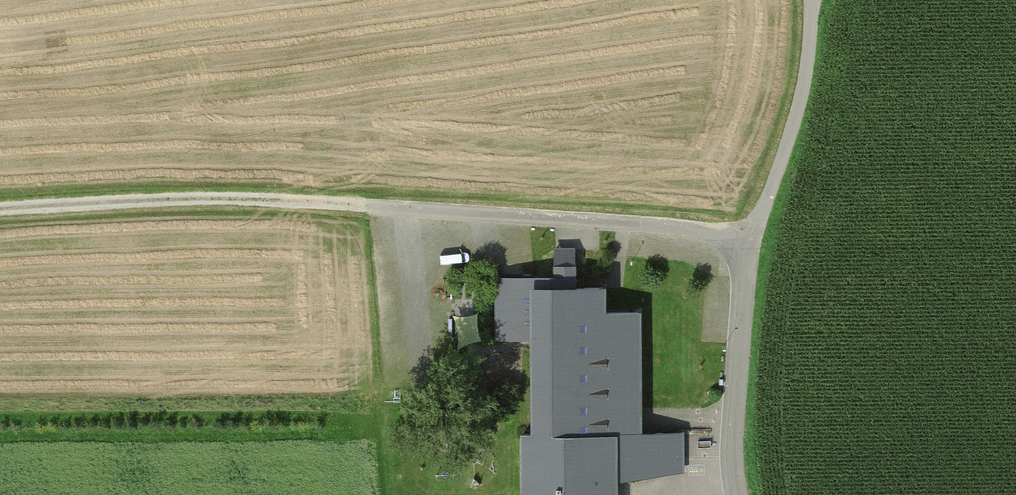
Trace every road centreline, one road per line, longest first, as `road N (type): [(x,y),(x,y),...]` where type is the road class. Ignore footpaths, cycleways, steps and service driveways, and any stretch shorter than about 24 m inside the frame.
road 1 (residential): [(738,494),(733,446),(750,235),(370,202)]
road 2 (track): [(370,202),(157,197),(0,205)]
road 3 (track): [(750,235),(809,74),(812,0)]

